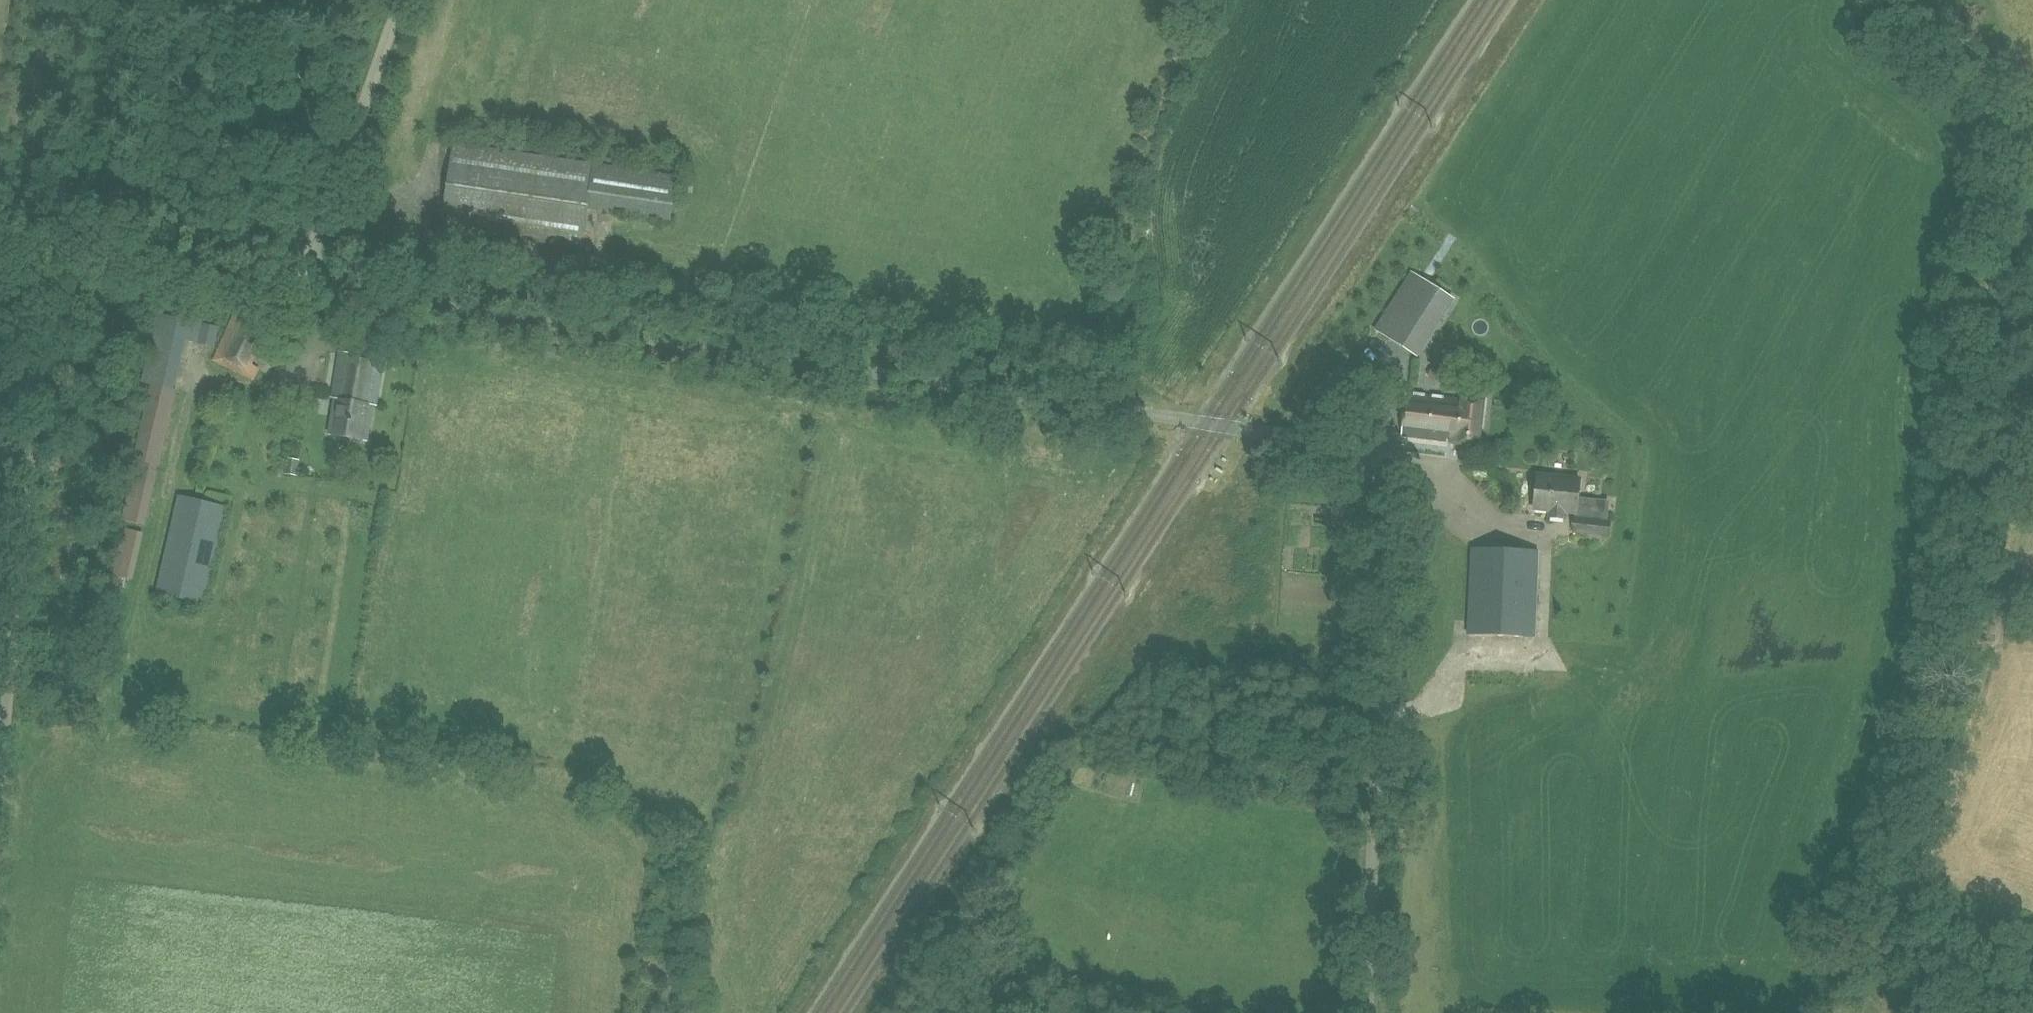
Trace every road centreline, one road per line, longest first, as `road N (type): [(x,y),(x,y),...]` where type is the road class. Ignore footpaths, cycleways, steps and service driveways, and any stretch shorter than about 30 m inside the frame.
road 1 (unclassified): [(1382,1012),(1374,979),(1400,542),(1382,468),(1350,446),(0,239)]
road 2 (track): [(56,246),(0,806)]
road 3 (track): [(299,283),(400,0)]

